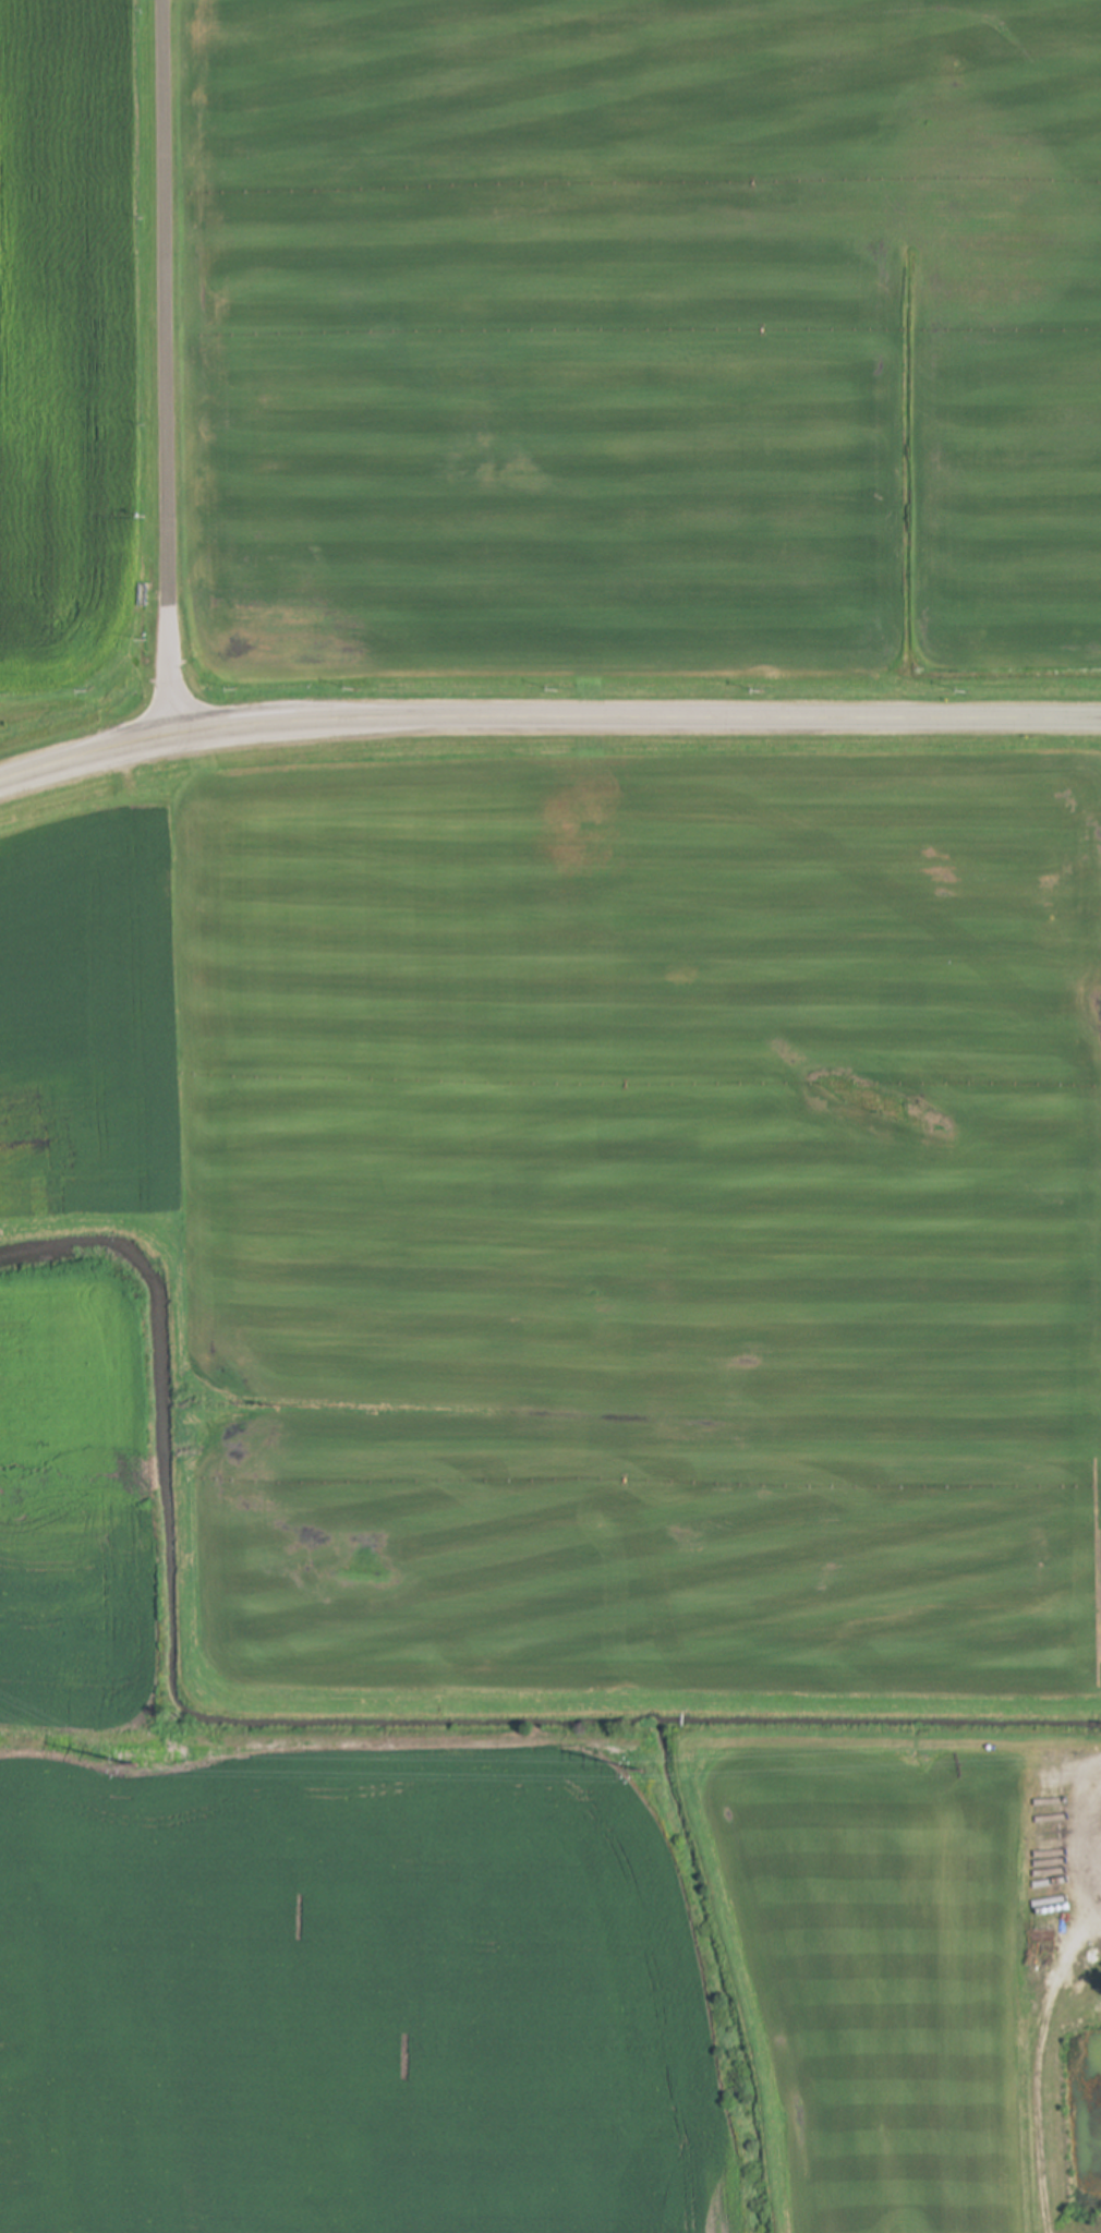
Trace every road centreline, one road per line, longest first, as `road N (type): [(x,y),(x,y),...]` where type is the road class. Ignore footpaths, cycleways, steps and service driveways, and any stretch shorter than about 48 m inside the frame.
road 1 (primary): [(0,783),(174,737),(401,719),(1100,720)]
road 2 (residential): [(174,737),(158,0)]

